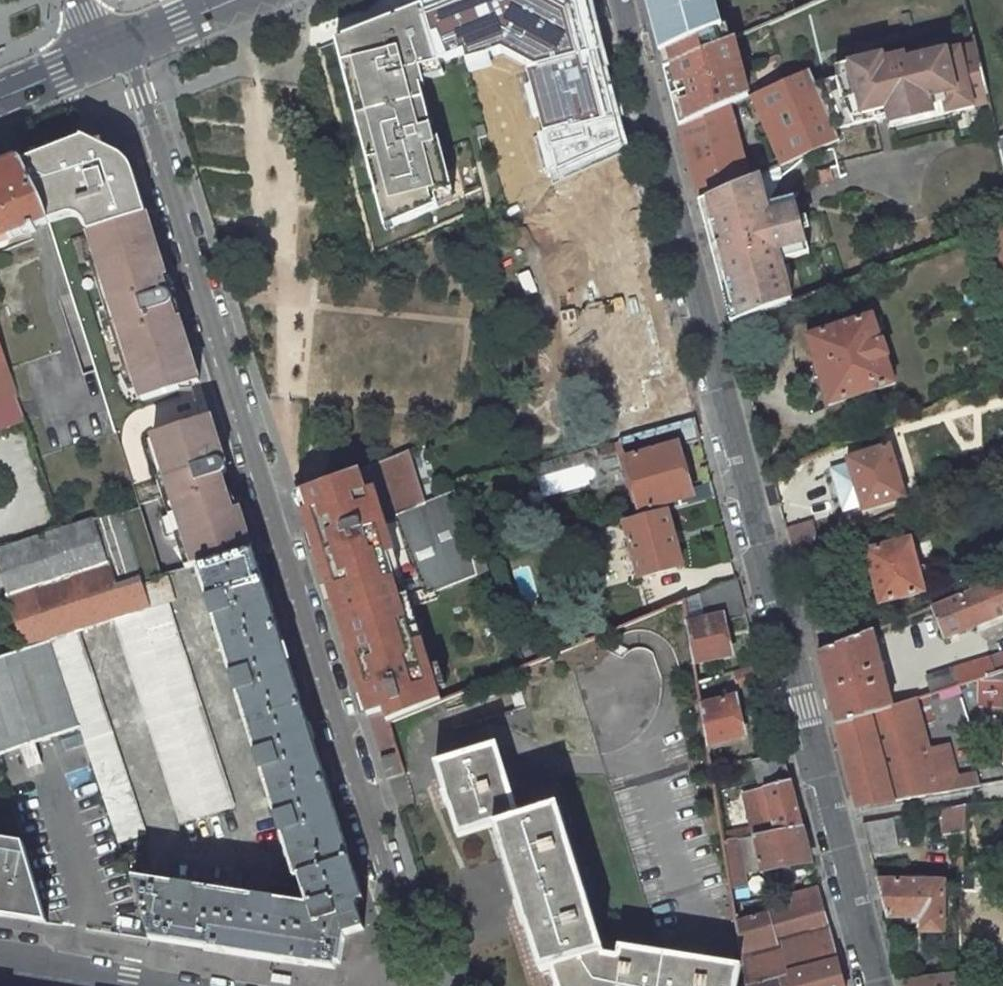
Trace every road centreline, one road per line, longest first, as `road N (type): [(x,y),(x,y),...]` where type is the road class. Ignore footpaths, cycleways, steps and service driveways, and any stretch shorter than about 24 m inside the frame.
road 1 (residential): [(619,0),(878,985)]
road 2 (residential): [(416,985),(123,44)]
road 3 (secondary): [(176,985),(0,955)]

